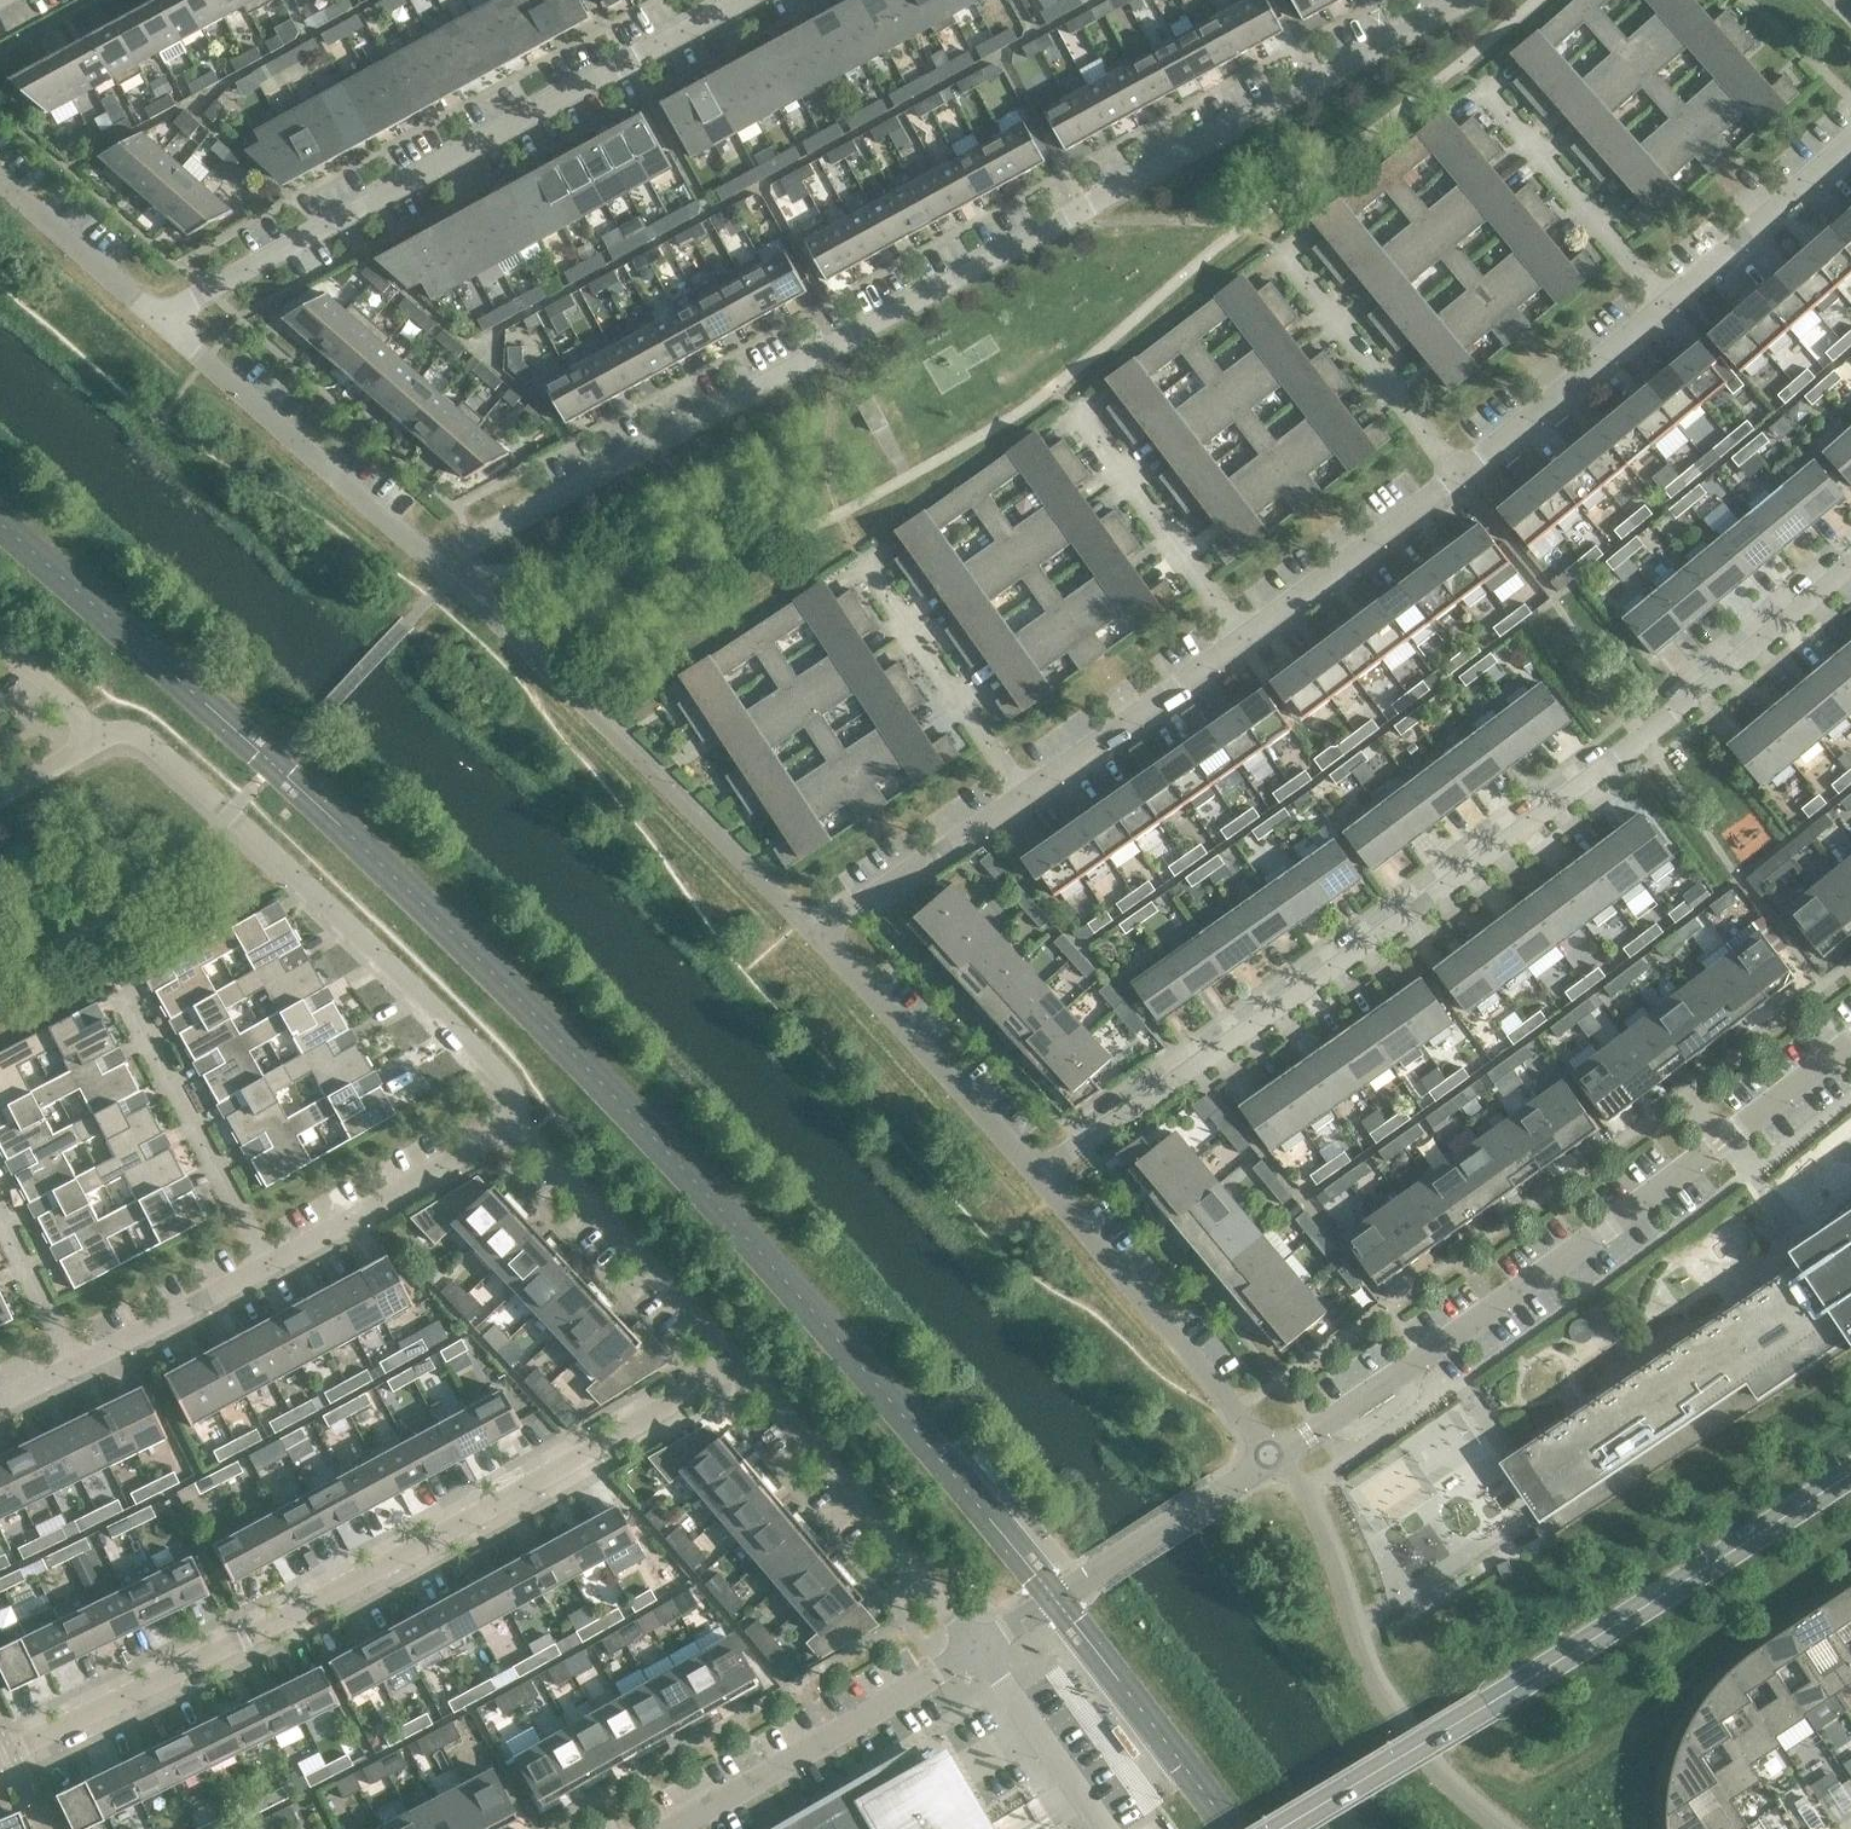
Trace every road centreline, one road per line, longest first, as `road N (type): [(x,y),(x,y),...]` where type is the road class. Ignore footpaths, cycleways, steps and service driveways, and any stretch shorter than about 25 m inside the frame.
road 1 (residential): [(451,584),(463,547),(1471,0)]
road 2 (residential): [(1037,1181),(1649,741),(1850,568)]
road 3 (residential): [(0,1775),(301,1622),(746,1368)]
road 4 (residential): [(1270,1461),(1609,1231),(1850,1046)]
road 5 (secondary): [(1278,1828),(1850,1469)]
road 6 (unclassified): [(166,324),(753,0)]
road 7 (residential): [(98,739),(144,749),(232,812),(504,1087),(520,1130)]
road 8 (residential): [(451,584),(166,324)]
road 9 (residential): [(746,1368),(979,1648)]
road 10 (unclassified): [(1270,1461),(1037,1181)]
road 11 (residential): [(663,1828),(979,1648)]
road 12 (residential): [(979,1648),(1270,1461)]
road 13 (residential): [(1461,475),(1245,221)]
road 14 (residential): [(1021,789),(835,513)]
road 15 (unclassified): [(1037,1181),(816,936)]
road 16 (residential): [(520,1130),(746,1368)]
road 17 (residential): [(1670,310),(1465,65)]
road 18 (residential): [(278,1268),(121,993)]
road 19 (residential): [(1229,636),(1055,390)]
road 20 (residential): [(1229,636),(1461,475)]
road 21 (residential): [(278,1268),(520,1130)]
road 22 (residential): [(1461,475),(1670,310)]
road 23 (residential): [(1021,789),(1229,636)]
road 24 (residential): [(816,936),(1021,789)]
road 25 (residential): [(1670,310),(1850,144)]
road 26 (residential): [(69,1370),(278,1268)]
road 27 (residential): [(979,1648),(1109,1828)]
road 28 (residential): [(166,324),(0,181)]
road 29 (residential): [(69,1370),(0,1227)]
road 30 (unclassified): [(98,739),(0,648)]

